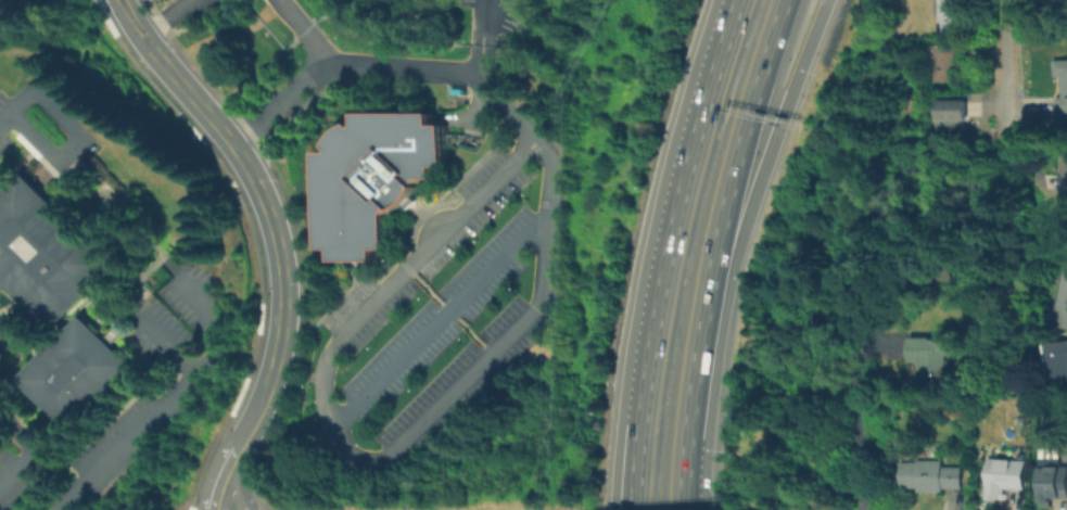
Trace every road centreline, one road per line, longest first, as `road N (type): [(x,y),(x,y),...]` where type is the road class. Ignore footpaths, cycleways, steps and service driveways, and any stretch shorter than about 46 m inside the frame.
road 1 (motorway): [(681,492),(731,262),(823,0)]
road 2 (motorway): [(681,492),(717,222),(782,0)]
road 3 (motorway): [(735,0),(679,188),(645,367)]
road 4 (tertiary): [(144,43),(233,148),(269,219),(281,288),(270,371)]
road 5 (residential): [(1007,0),(1006,139)]
road 6 (motorway): [(645,367),(633,490)]

